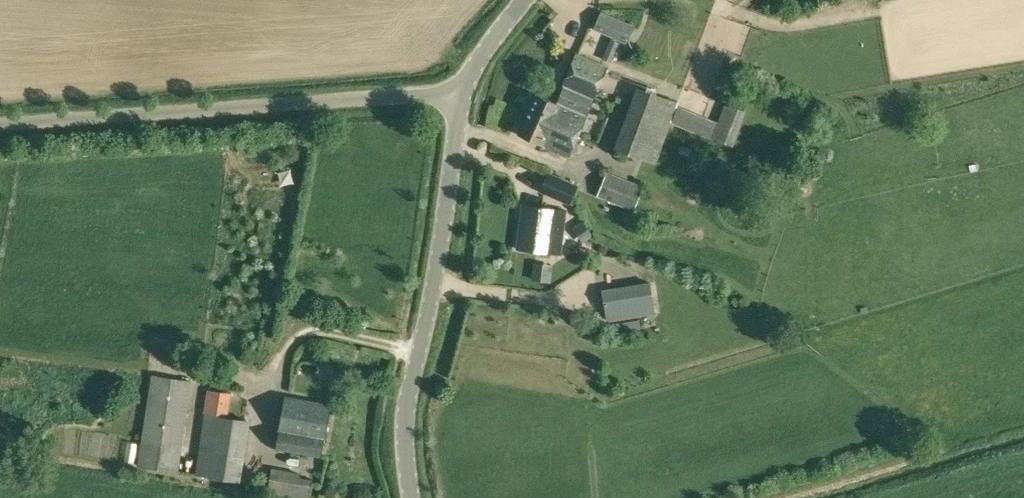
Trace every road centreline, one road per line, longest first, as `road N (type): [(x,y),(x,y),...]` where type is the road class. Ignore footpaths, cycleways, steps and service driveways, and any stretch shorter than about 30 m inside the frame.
road 1 (unclassified): [(0,124),(465,92)]
road 2 (unclassified): [(412,497),(406,413),(465,92)]

